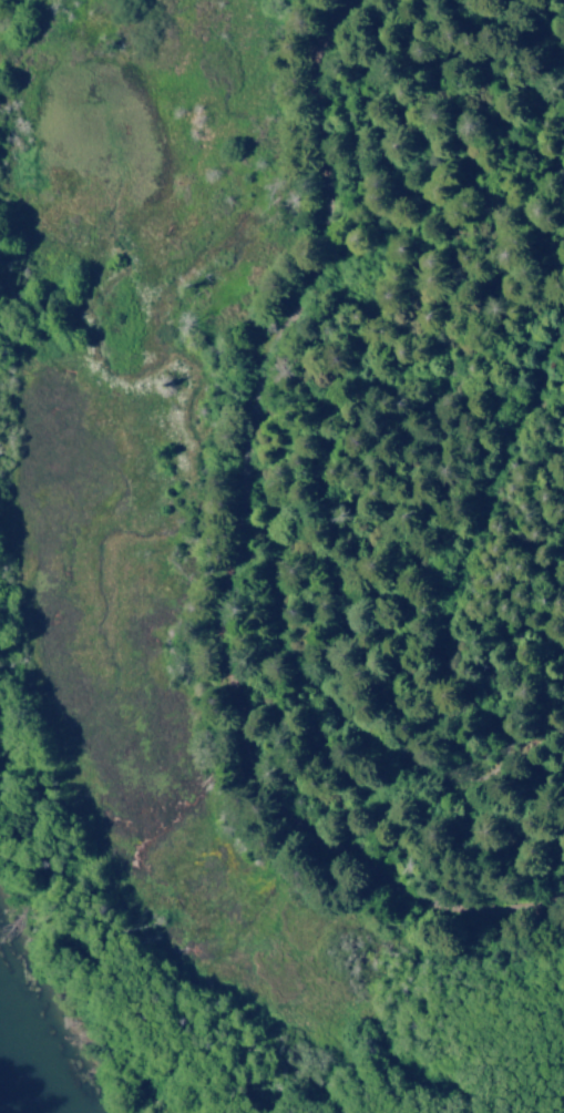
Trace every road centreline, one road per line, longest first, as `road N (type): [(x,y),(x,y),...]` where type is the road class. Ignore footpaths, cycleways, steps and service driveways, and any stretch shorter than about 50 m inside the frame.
road 1 (track): [(563,887),(493,905),(417,892),(327,841),(290,811),(249,752),(225,661),(244,498),(240,425),(268,338),(320,239),(330,165),(326,51),(341,0)]
road 2 (track): [(242,461),(252,568),(291,666),(326,706),(390,749),(454,774),(472,770),(494,743),(492,725),(451,672),(447,646),(465,560),(509,450),(529,421),(563,415)]

